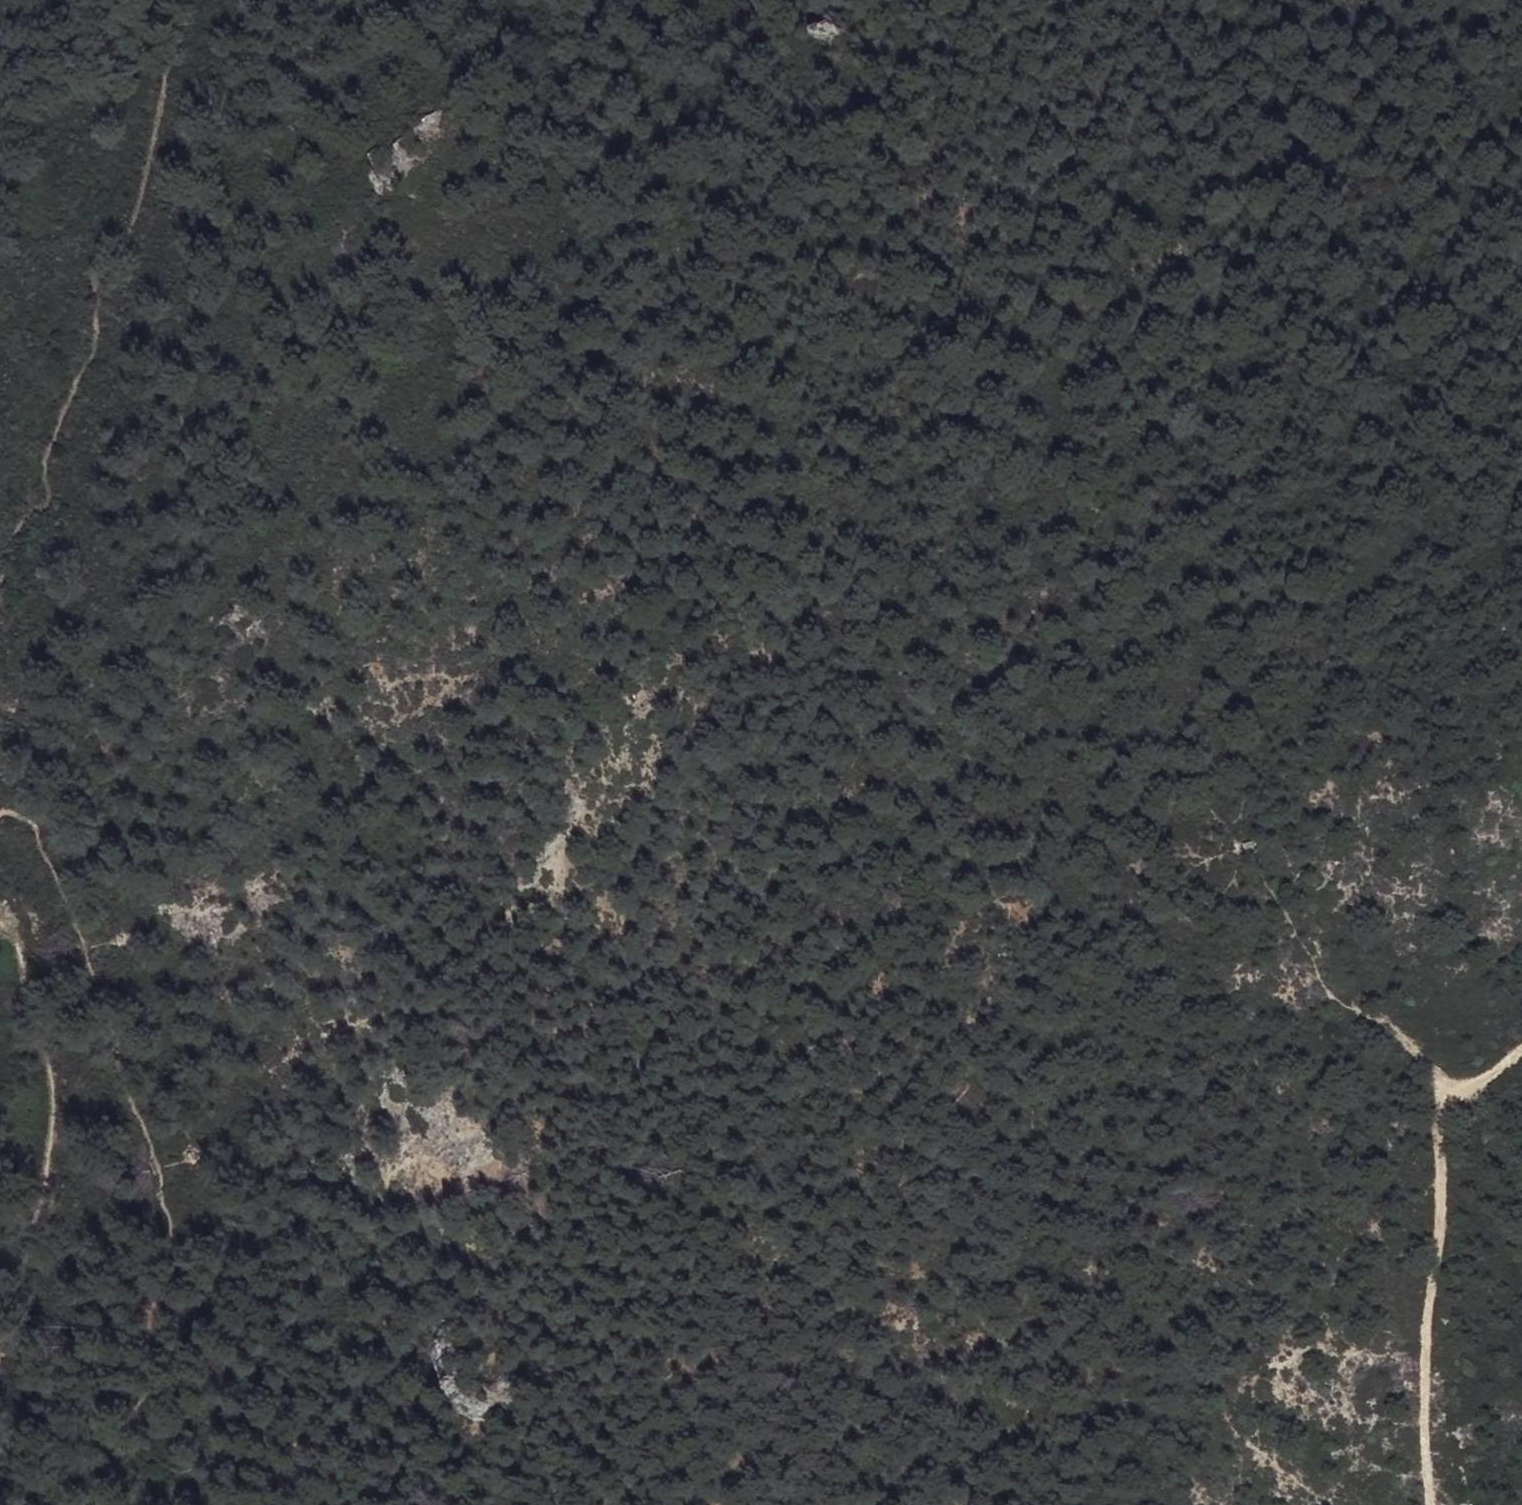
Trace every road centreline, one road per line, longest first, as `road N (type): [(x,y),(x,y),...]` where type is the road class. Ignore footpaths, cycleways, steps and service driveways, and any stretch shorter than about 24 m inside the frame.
road 1 (track): [(1521,1037),(1465,1090),(1433,1080),(1436,1246),(1424,1300),(1420,1421),(1426,1504)]
road 2 (track): [(0,1354),(60,1125),(15,931)]

